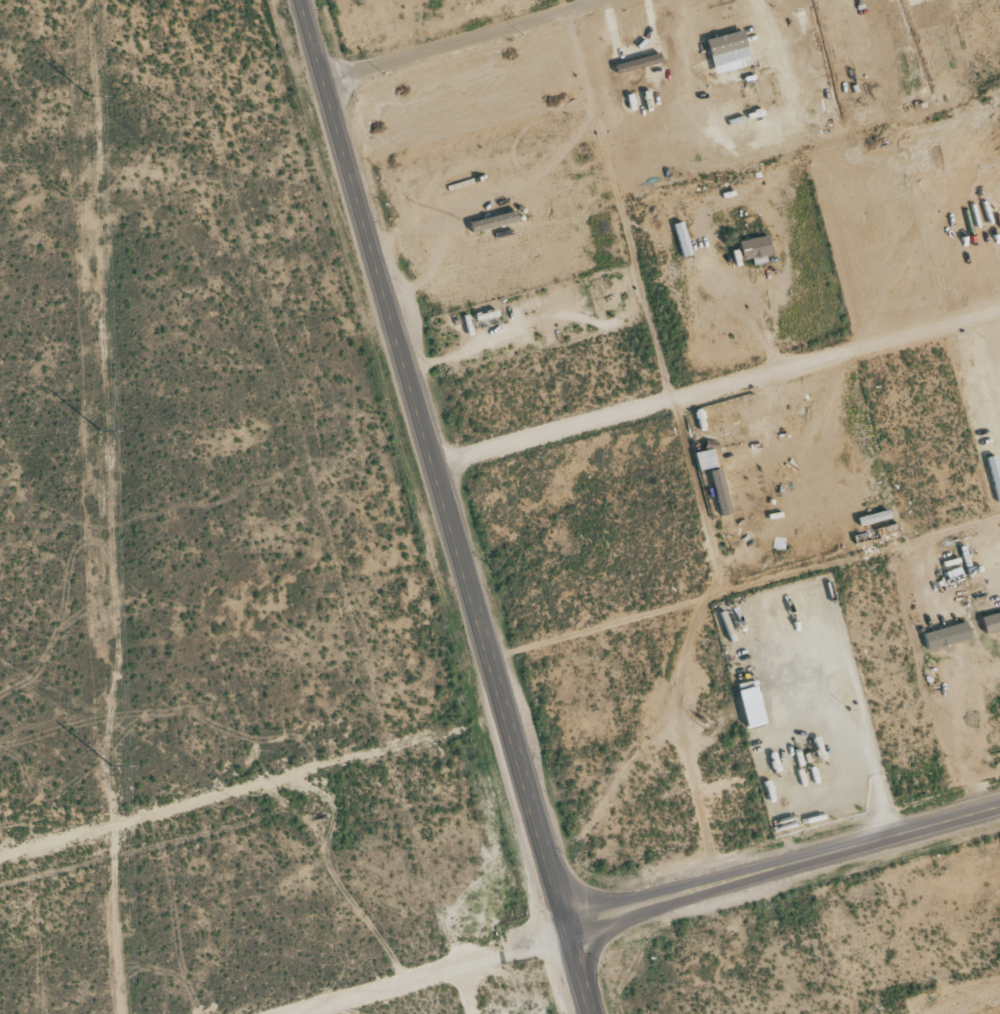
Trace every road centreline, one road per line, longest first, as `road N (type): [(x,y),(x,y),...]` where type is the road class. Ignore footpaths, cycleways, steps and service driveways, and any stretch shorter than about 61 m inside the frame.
road 1 (primary): [(302,0),(593,1013)]
road 2 (residential): [(436,471),(782,364),(999,308)]
road 3 (primary): [(999,808),(567,923)]
road 4 (residential): [(263,1013),(567,923)]
road 5 (residential): [(324,78),(609,0)]

